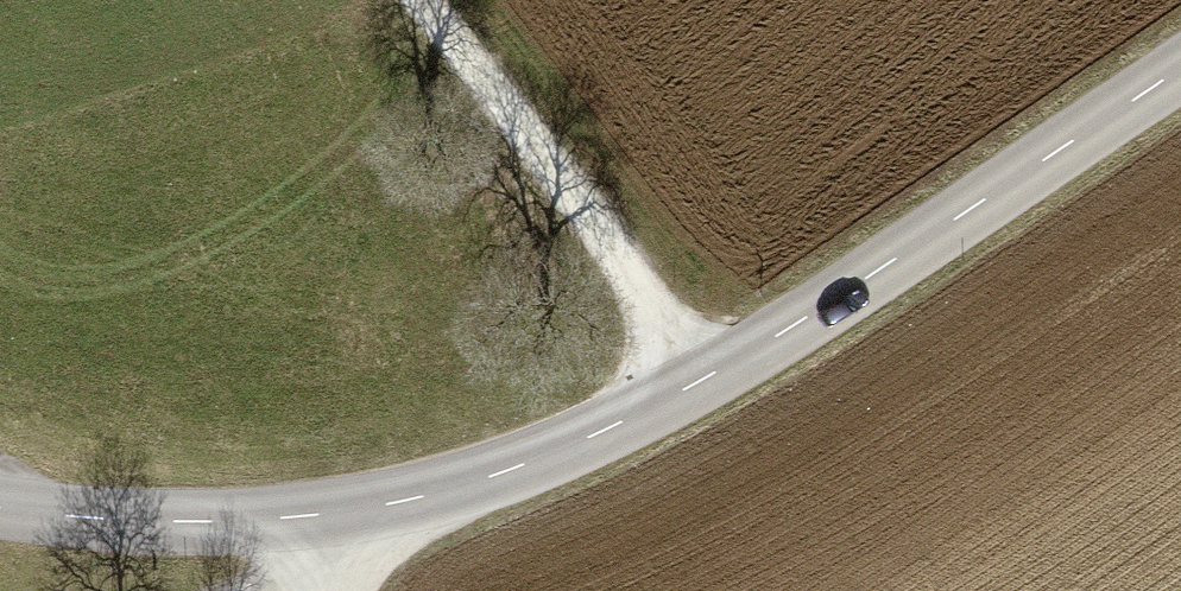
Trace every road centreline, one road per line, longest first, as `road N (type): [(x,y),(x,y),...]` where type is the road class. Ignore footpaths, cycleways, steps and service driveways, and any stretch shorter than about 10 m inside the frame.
road 1 (unclassified): [(1180,70),(713,373),(559,451),(439,492),(317,515),(187,522),(0,507)]
road 2 (track): [(713,373),(422,0)]
road 3 (track): [(258,590),(317,515),(327,590)]

